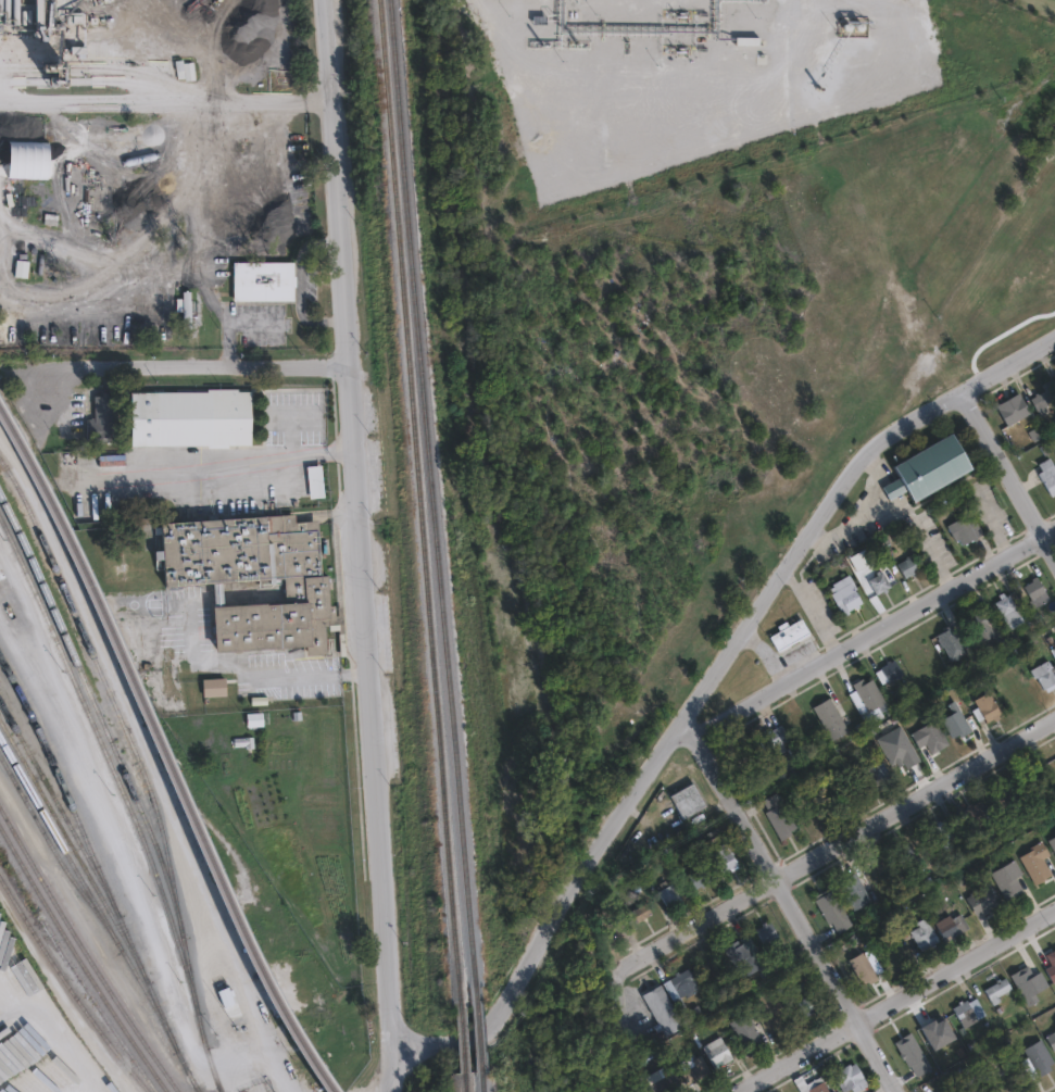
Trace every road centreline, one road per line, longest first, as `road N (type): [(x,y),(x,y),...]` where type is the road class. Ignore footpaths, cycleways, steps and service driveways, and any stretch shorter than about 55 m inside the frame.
road 1 (residential): [(398,1050),(322,0)]
road 2 (residential): [(398,1050),(468,1039),(516,995),(680,729),(876,445),(1054,340)]
road 3 (residential): [(631,966),(1054,723)]
road 4 (residential): [(680,729),(698,728),(1054,530)]
road 5 (residential): [(898,1091),(680,729)]
road 6 (residential): [(733,1091),(1054,910)]
road 7 (residential): [(0,104),(328,102)]
road 8 (residential): [(38,369),(344,366)]
road 9 (residential): [(1054,543),(970,389)]
road 10 (residential): [(624,1091),(613,977),(631,966)]

